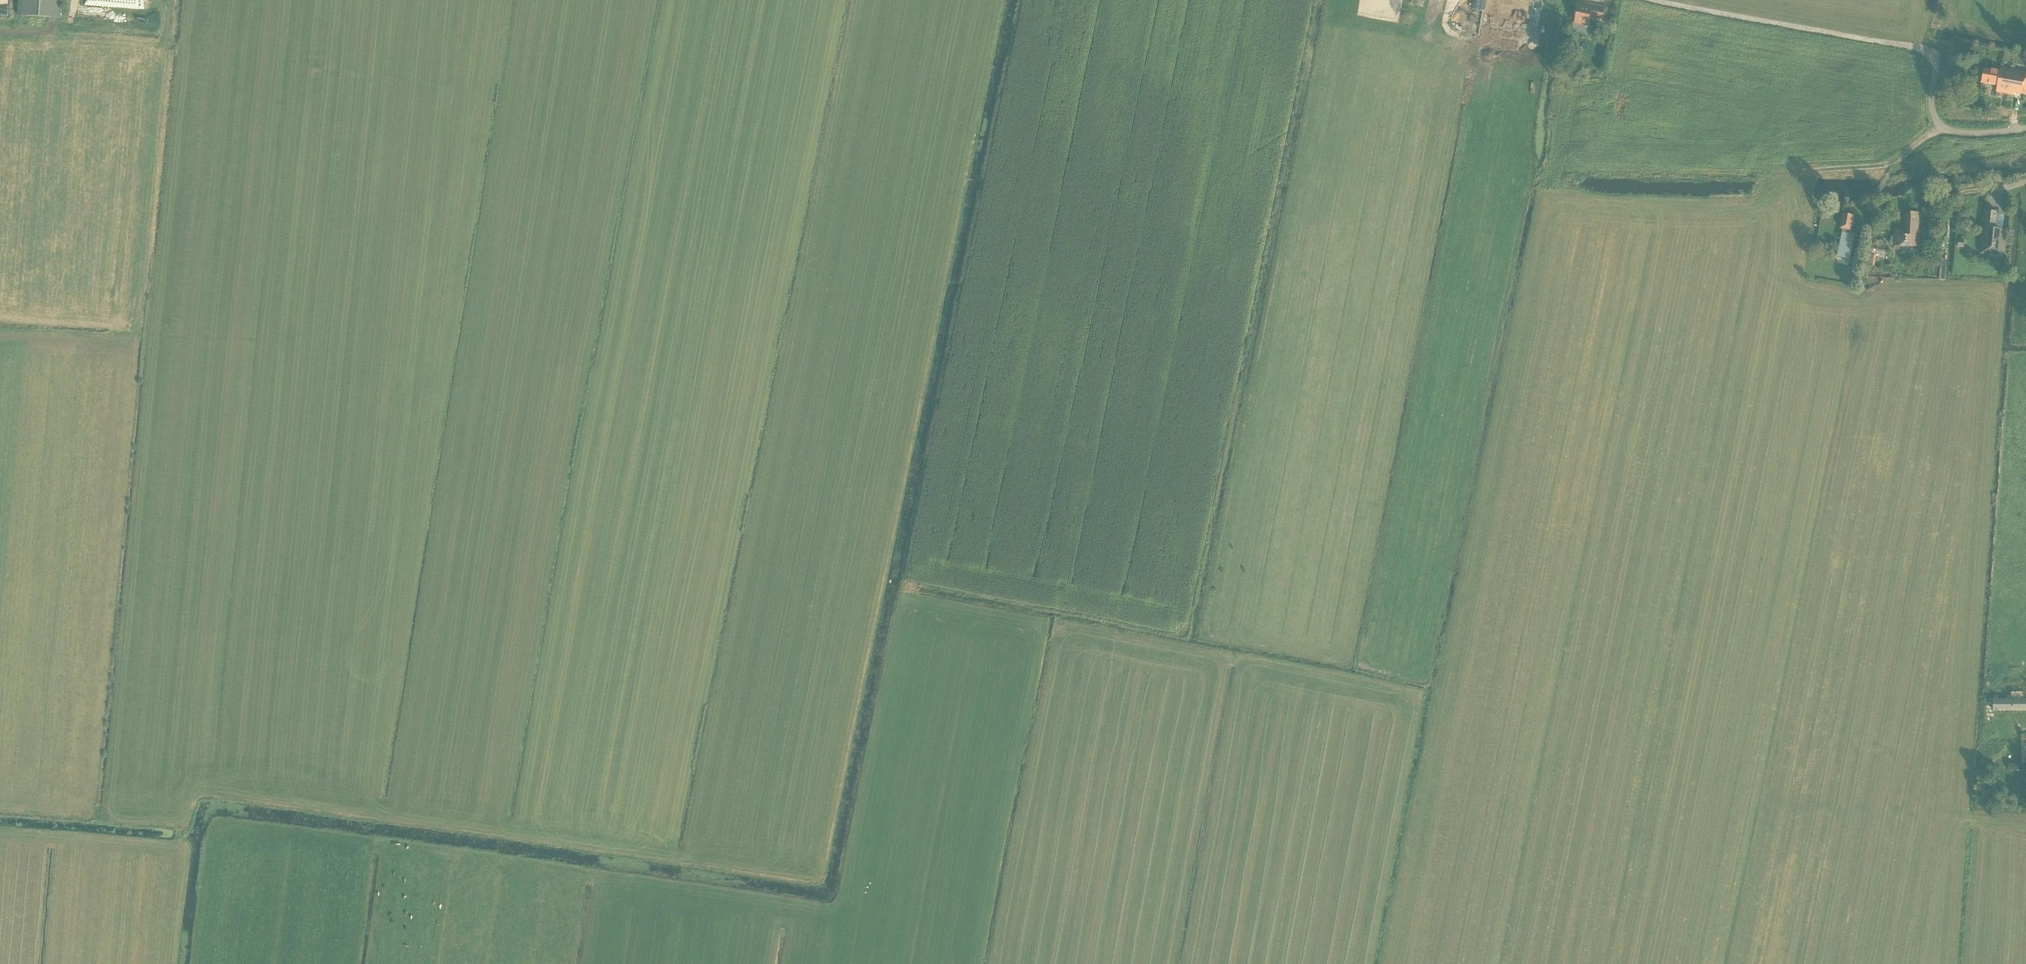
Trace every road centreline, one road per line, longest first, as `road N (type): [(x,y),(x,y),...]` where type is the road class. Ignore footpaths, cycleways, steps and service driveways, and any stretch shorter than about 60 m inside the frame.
road 1 (unclassified): [(2025,128),(1954,132),(1939,124),(1931,106),(1935,57),(1923,49),(1672,0)]

